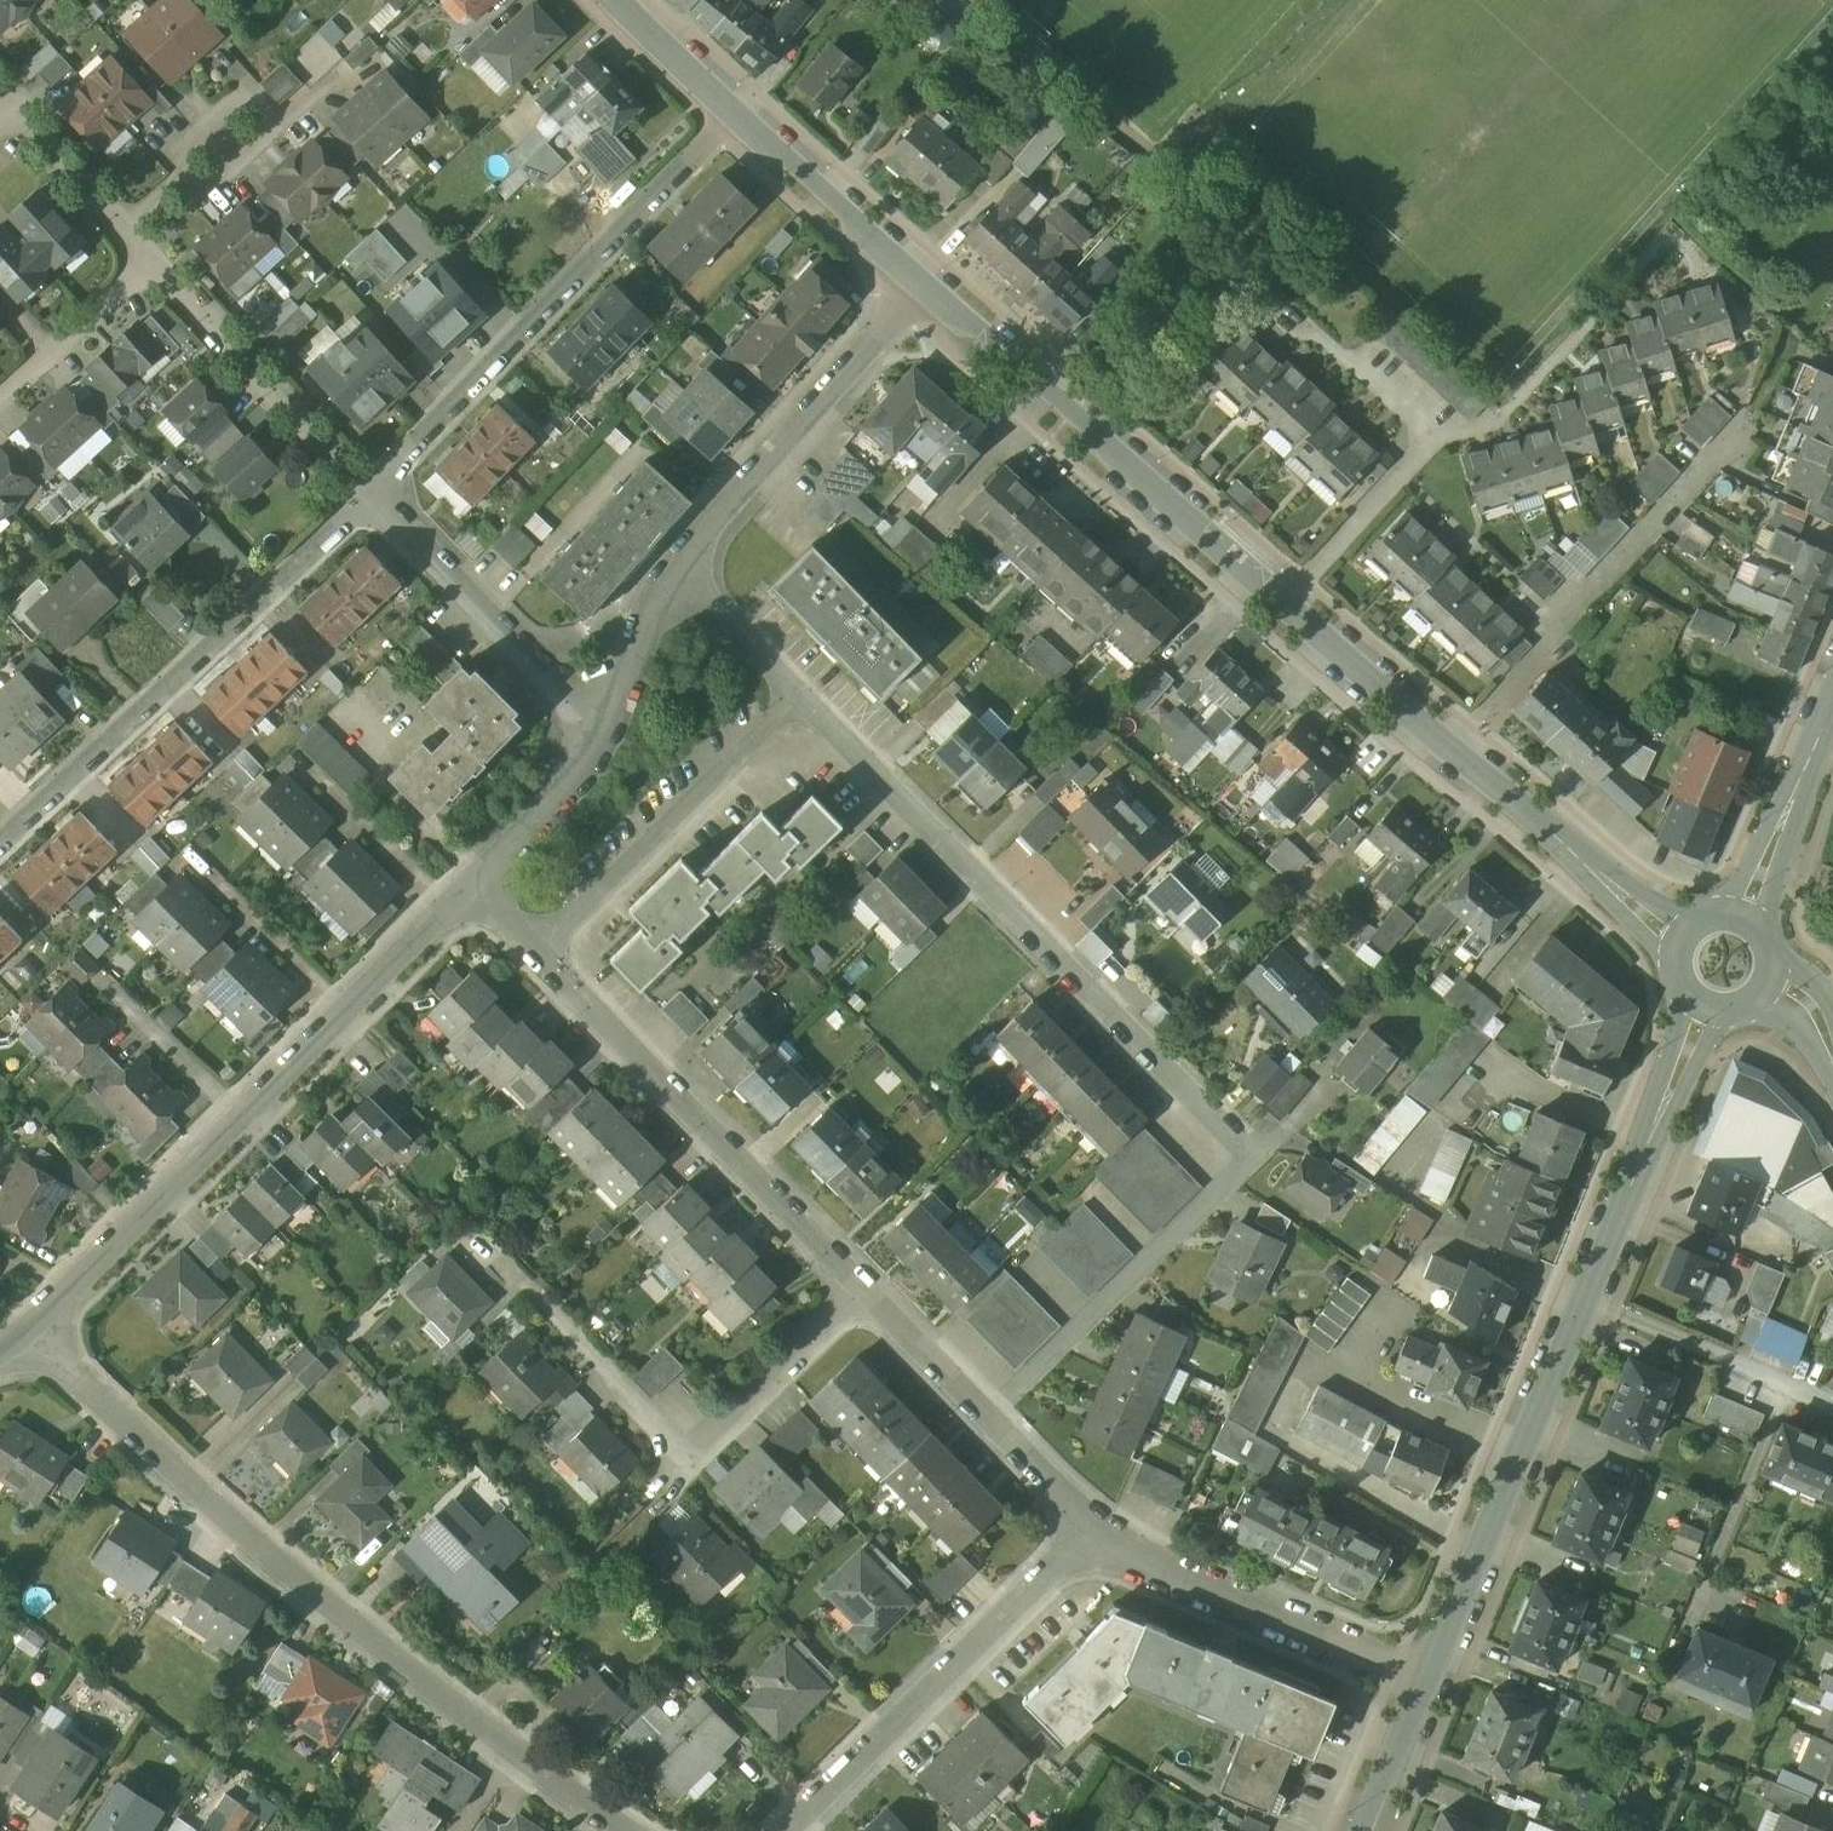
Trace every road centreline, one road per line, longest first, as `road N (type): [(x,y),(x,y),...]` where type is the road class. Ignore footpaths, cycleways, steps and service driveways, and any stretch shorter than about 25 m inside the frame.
road 1 (residential): [(795,705),(1246,1168),(994,1414)]
road 2 (residential): [(635,1830),(508,1751),(20,1336)]
road 3 (residential): [(468,894),(20,1336)]
road 4 (residential): [(372,492),(744,113)]
road 5 (residential): [(0,844),(372,492)]
road 6 (residential): [(1293,599),(930,281)]
road 7 (residential): [(867,1296),(692,1461),(532,1293)]
road 8 (residential): [(538,961),(867,1296)]
road 9 (residential): [(1103,1529),(778,1830)]
road 10 (residential): [(1455,746),(1746,427)]
road 11 (tertiary): [(1424,1689),(1586,1302)]
road 12 (residential): [(930,281),(672,577)]
road 13 (residential): [(795,705),(538,961)]
road 14 (residential): [(1103,1529),(1424,1689)]
road 15 (residential): [(607,724),(552,682),(372,492)]
road 16 (tertiary): [(1586,1302),(1704,1004)]
road 17 (residential): [(372,492),(152,260)]
road 18 (residential): [(1684,936),(1648,914),(1455,746)]
road 19 (residential): [(1439,436),(1496,421),(1646,258)]
road 20 (residential): [(1586,1302),(1832,1401)]
road 21 (residential): [(930,281),(744,113)]
road 22 (residential): [(607,724),(559,803),(468,894)]
road 23 (tertiary): [(1745,918),(1832,717)]
road 24 (residential): [(1293,599),(1439,436)]
road 25 (residential): [(1455,746),(1293,599)]
road 26 (residential): [(0,396),(152,260)]
road 27 (residential): [(1439,436),(1293,312)]
road 28 (residential): [(125,231),(262,110)]
road 29 (residential): [(672,577),(795,705)]
road 30 (residential): [(867,1296),(994,1414)]
road 31 (residential): [(125,231),(14,108)]
road 32 (residential): [(672,577),(607,724)]
road 33 (residential): [(744,113),(630,0)]
road 34 (residential): [(994,1414),(1103,1529)]
road 35 (tertiary): [(1366,1830),(1424,1689)]

